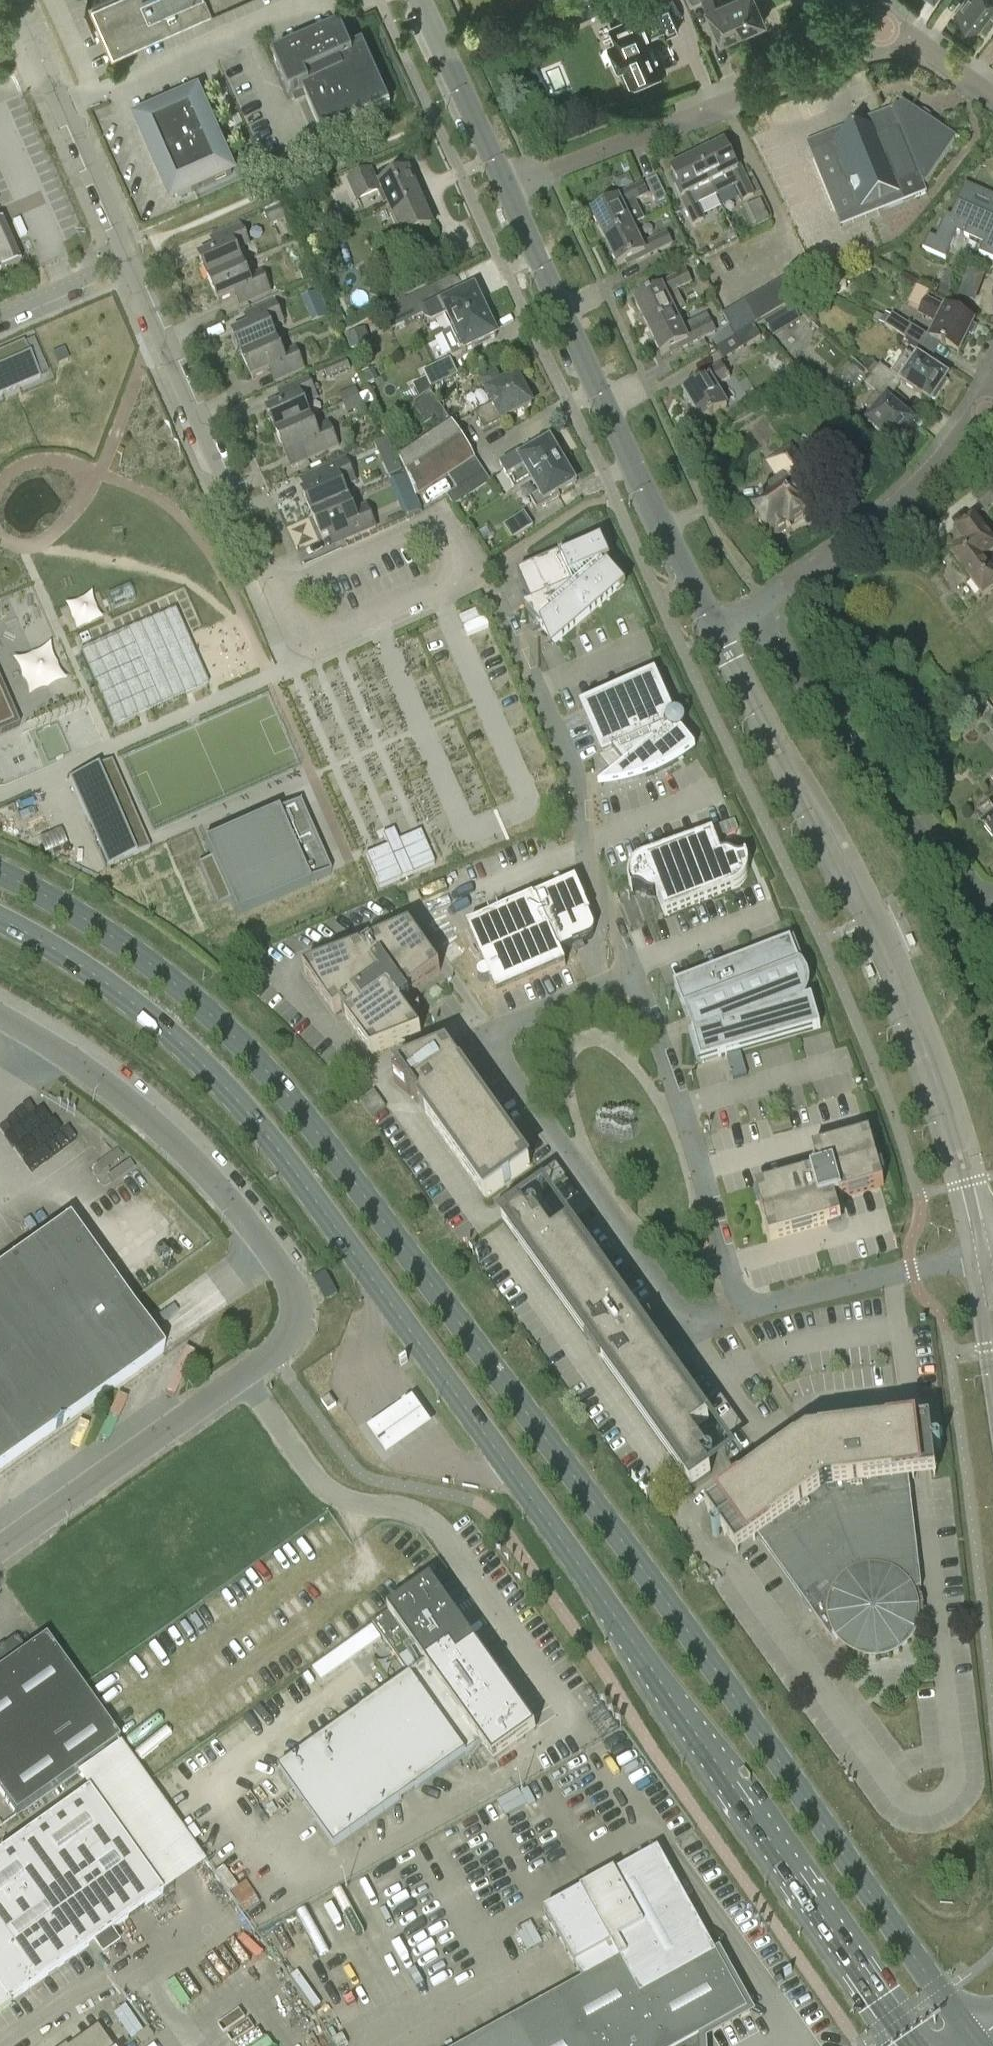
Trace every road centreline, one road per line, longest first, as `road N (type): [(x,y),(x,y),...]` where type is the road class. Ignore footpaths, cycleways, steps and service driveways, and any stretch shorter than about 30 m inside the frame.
road 1 (primary): [(977,2045),(275,1080),(180,988),(93,925),(0,874)]
road 2 (primary): [(0,919),(70,959),(169,1034),(317,1196),(915,2045)]
road 3 (unclassified): [(0,1016),(89,1072),(206,1171),(293,1286),(297,1312),(275,1354),(0,1551)]
road 4 (unclassified): [(742,1311),(687,1332),(477,1037),(637,976)]
road 5 (residential): [(717,636),(510,188)]
road 6 (residential): [(272,591),(439,518),(469,573),(322,637),(291,630)]
road 7 (unclassified): [(489,593),(579,778),(583,854),(637,976)]
road 8 (residential): [(510,188),(856,52),(882,28)]
road 9 (residential): [(988,925),(755,620)]
road 10 (residential): [(272,591),(127,261)]
road 11 (unclassified): [(637,976),(742,1311)]
road 12 (residential): [(755,620),(765,602),(891,511),(988,412)]
road 13 (residential): [(127,261),(16,0)]
road 14 (unclassified): [(742,1311),(950,1261)]
road 15 (residential): [(510,188),(420,0)]
road 16 (unclassified): [(0,315),(127,261)]
road 17 (residential): [(992,97),(920,43),(882,28)]

